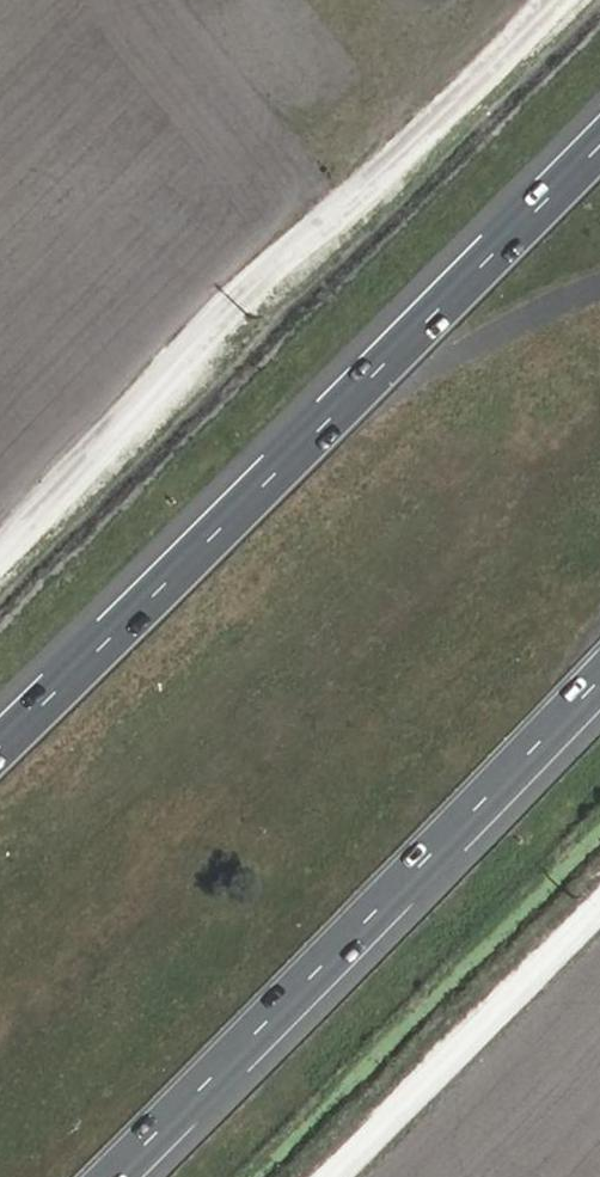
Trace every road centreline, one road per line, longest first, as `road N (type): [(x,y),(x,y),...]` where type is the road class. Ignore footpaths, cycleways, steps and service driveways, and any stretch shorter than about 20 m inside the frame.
road 1 (motorway): [(599,143),(0,741)]
road 2 (track): [(549,0),(0,576)]
road 3 (motorway): [(112,1176),(599,684)]
road 4 (track): [(337,1176),(599,909)]

